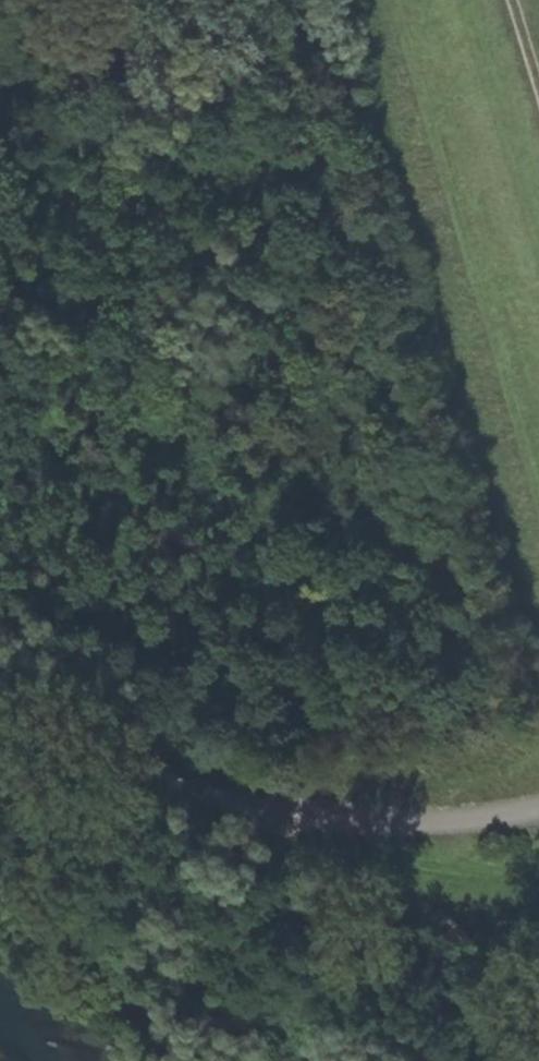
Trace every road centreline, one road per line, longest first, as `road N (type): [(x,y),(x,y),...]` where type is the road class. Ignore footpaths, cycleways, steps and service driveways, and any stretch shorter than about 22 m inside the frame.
road 1 (track): [(20,721),(33,741),(160,829),(538,1010)]
road 2 (track): [(538,806),(391,820),(220,802),(78,748),(0,708)]

